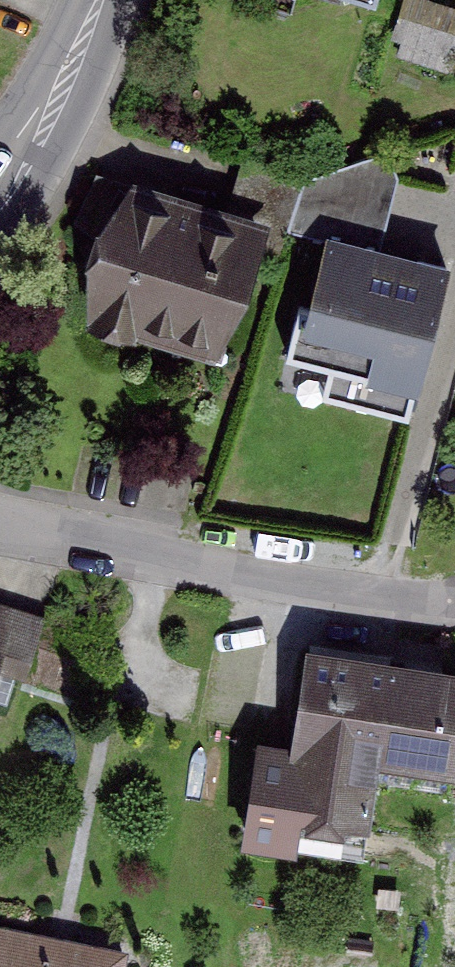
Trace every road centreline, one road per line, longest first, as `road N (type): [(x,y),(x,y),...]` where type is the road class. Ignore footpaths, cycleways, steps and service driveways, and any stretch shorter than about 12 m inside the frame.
road 1 (residential): [(0,503),(74,526),(289,567),(454,591)]
road 2 (tertiary): [(90,0),(33,131),(0,169)]

